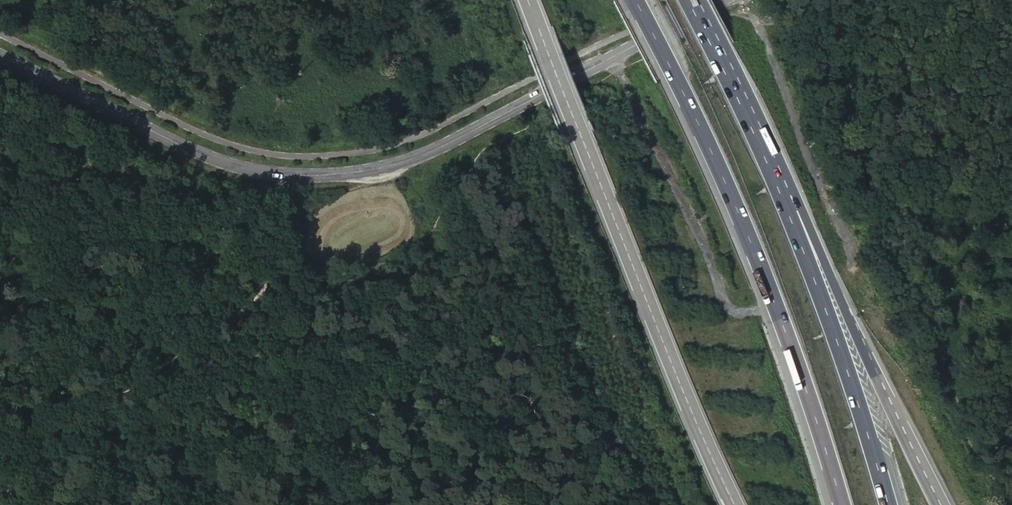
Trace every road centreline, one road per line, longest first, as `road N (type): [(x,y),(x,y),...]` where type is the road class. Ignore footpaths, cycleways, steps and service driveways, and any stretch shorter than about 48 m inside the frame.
road 1 (tertiary): [(0,55),(221,162),(266,173),(327,174),(437,149),(721,0)]
road 2 (trunk): [(635,0),(744,223),(840,504)]
road 3 (trunk): [(528,0),(734,504)]
road 4 (track): [(291,271),(85,420),(0,496)]
road 5 (trunk): [(934,504),(789,212)]
road 6 (trunk): [(886,504),(789,212)]
road 7 (trunk): [(789,212),(687,0)]

